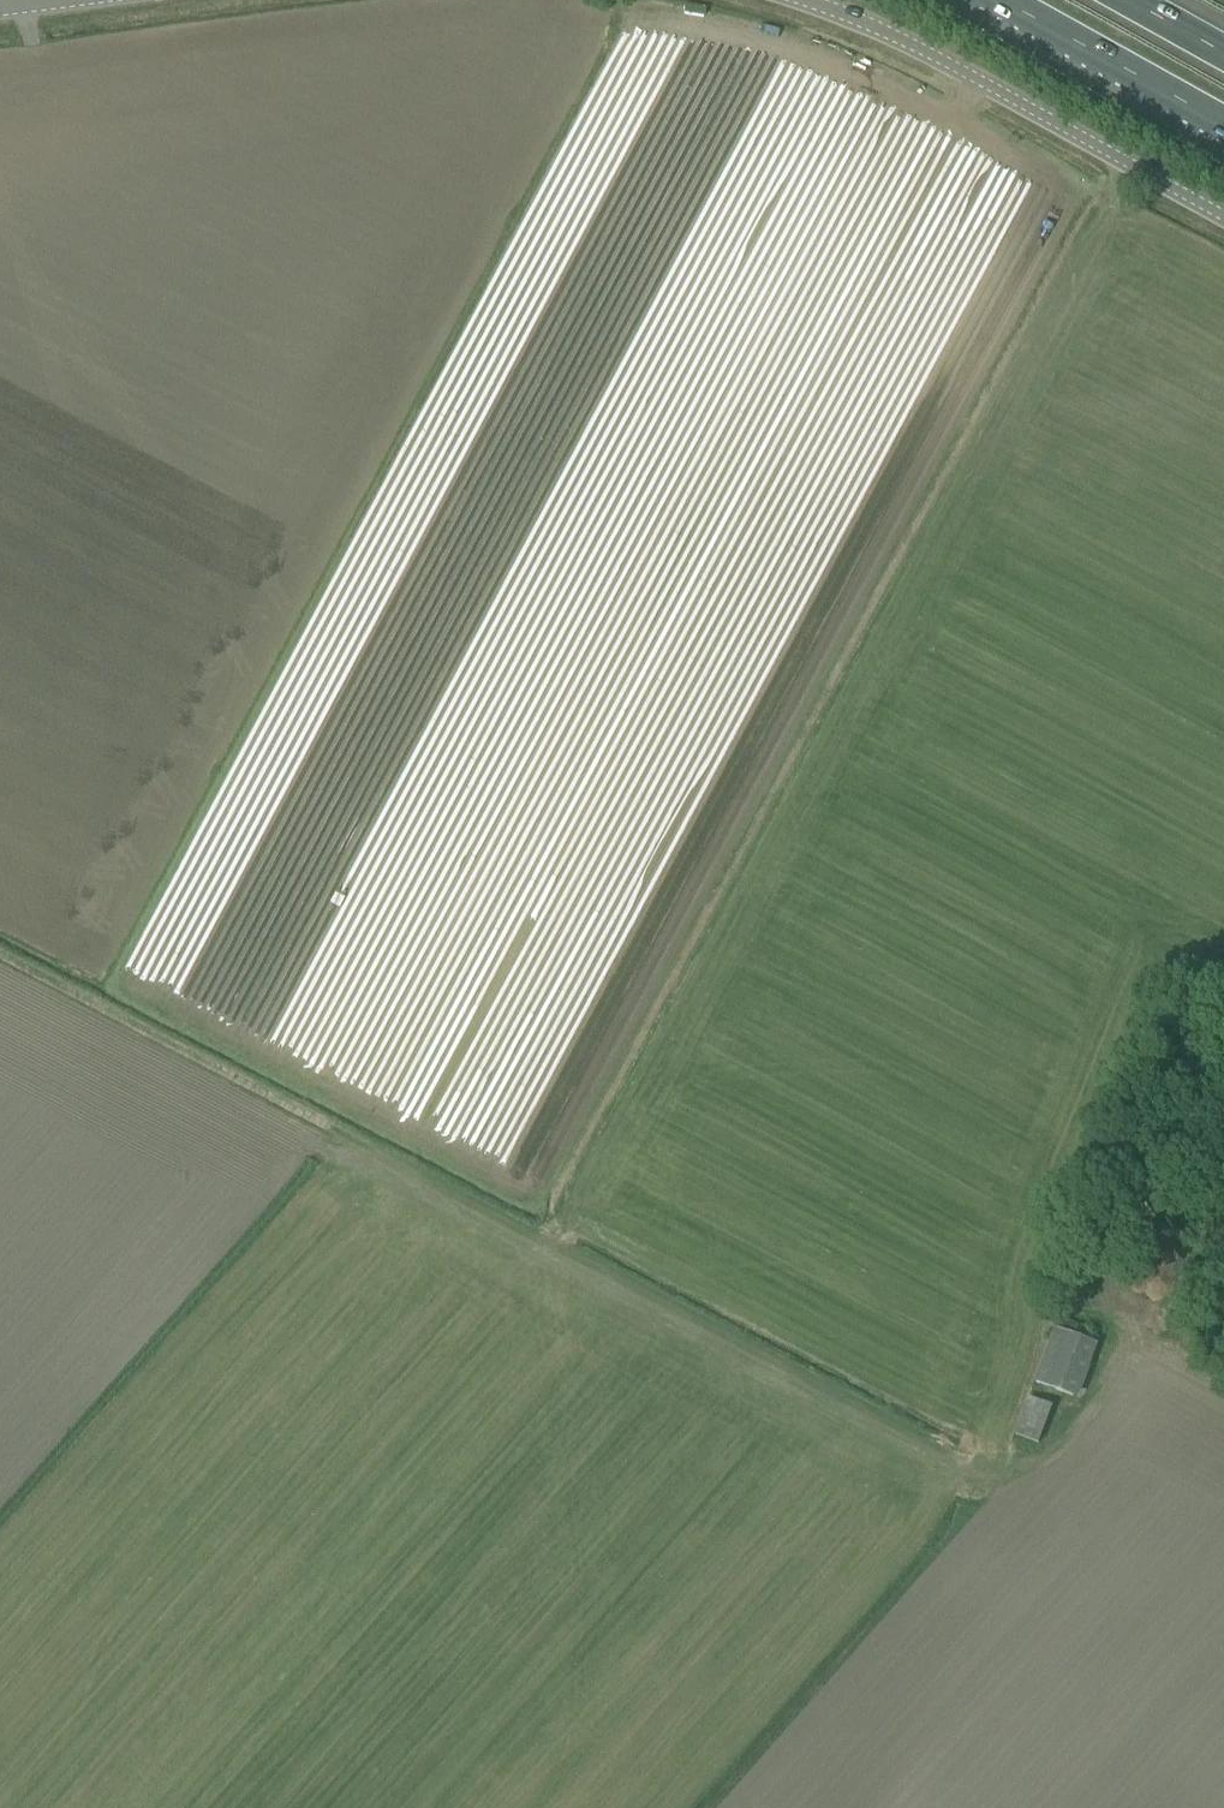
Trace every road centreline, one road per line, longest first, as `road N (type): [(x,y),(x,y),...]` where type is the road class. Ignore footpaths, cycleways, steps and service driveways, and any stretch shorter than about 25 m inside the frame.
road 1 (unclassified): [(1223,217),(919,46),(807,0)]
road 2 (motorway): [(1001,0),(1223,124)]

